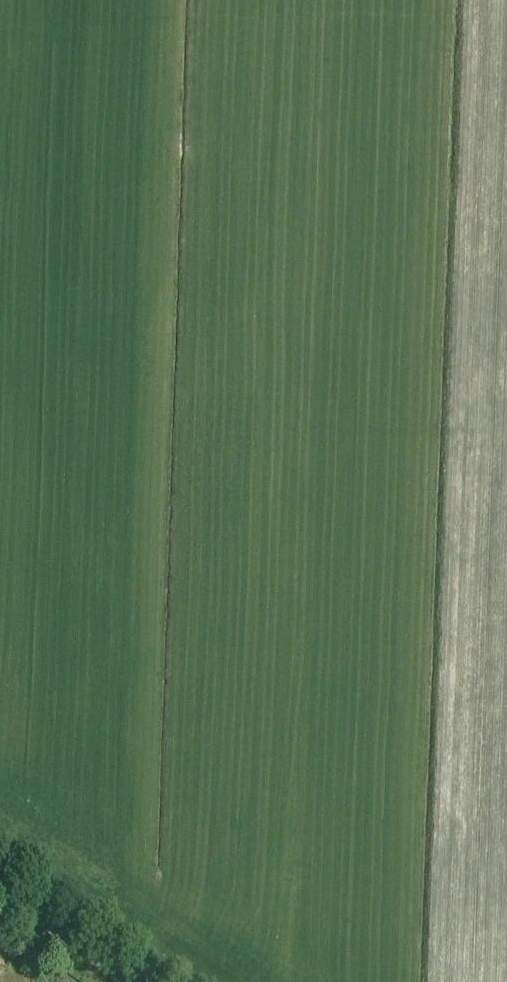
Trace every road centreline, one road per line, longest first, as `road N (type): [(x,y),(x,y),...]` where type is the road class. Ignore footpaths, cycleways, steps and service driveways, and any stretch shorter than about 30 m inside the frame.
road 1 (unclassified): [(128,981),(0,893)]

